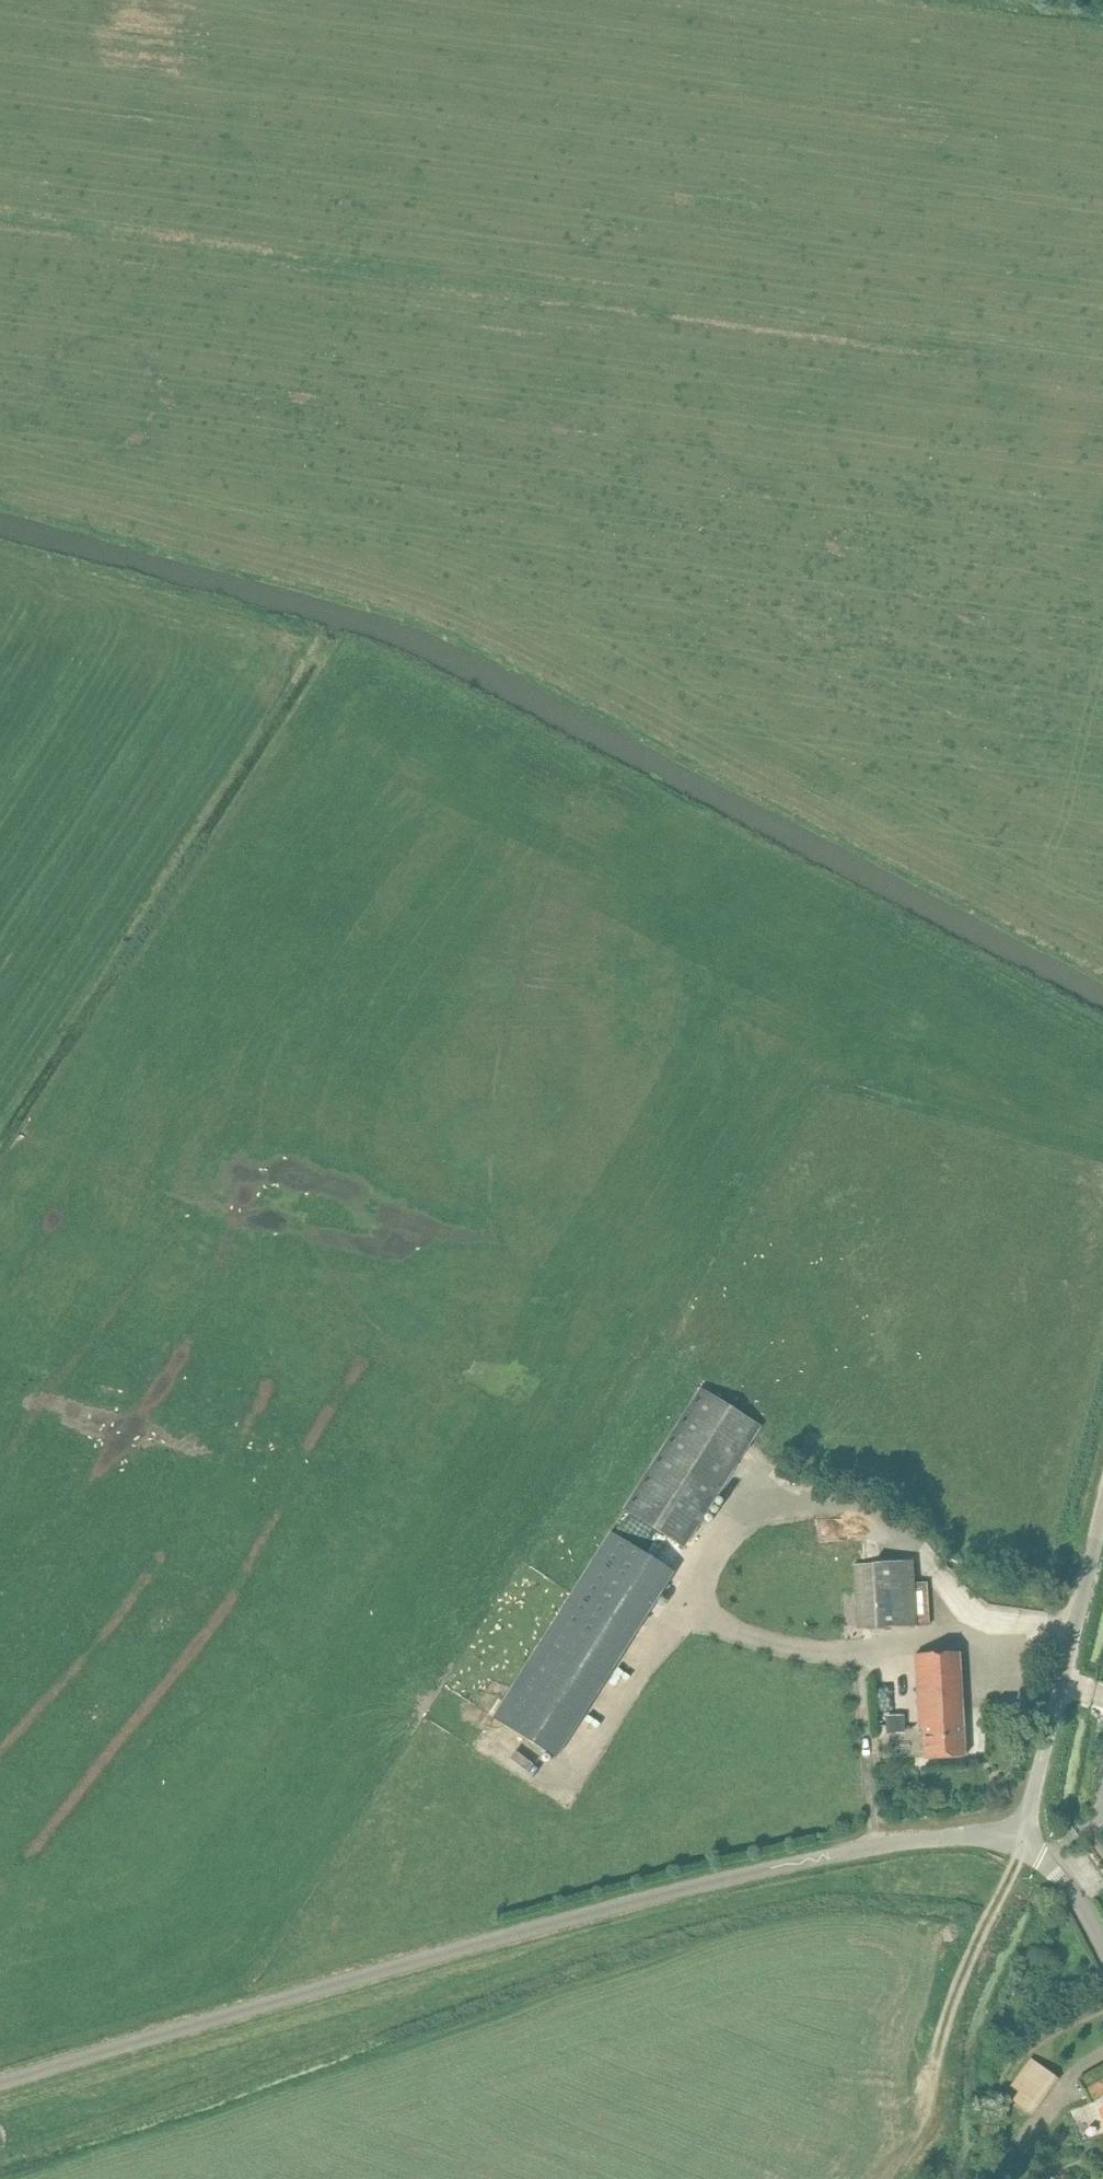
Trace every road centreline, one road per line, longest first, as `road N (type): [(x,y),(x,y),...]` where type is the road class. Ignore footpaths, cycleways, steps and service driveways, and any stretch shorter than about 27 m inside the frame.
road 1 (tertiary): [(1020,1834),(951,1836),(807,1859),(679,1890),(0,2084)]
road 2 (tertiary): [(1020,1834),(1102,1524)]
road 3 (unclassified): [(1102,1953),(1085,1913),(1020,1834)]

